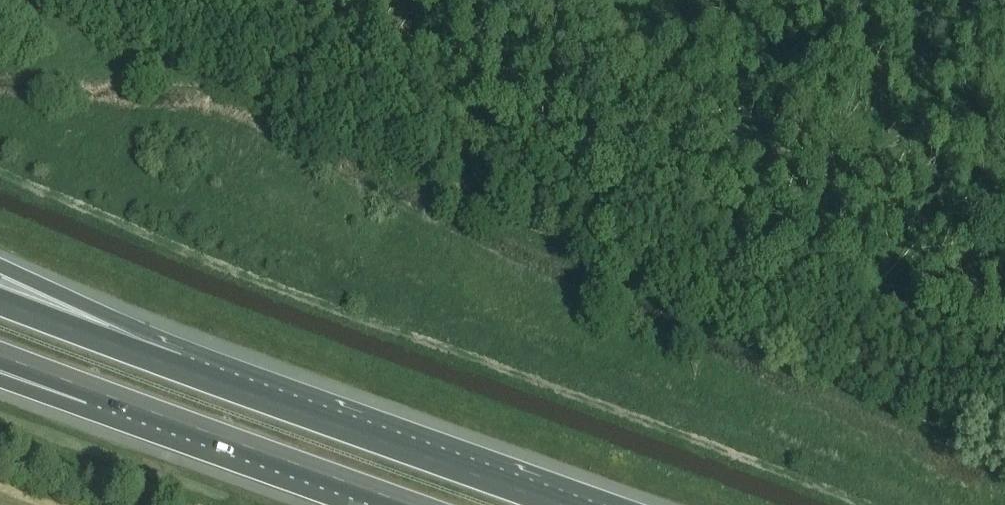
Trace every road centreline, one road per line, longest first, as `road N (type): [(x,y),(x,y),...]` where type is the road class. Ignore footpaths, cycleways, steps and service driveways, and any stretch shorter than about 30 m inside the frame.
road 1 (motorway): [(556,504),(178,371)]
road 2 (motorway): [(91,389),(415,504)]
road 3 (motorway): [(178,371),(0,265)]
road 4 (motorway): [(178,371),(0,301)]

